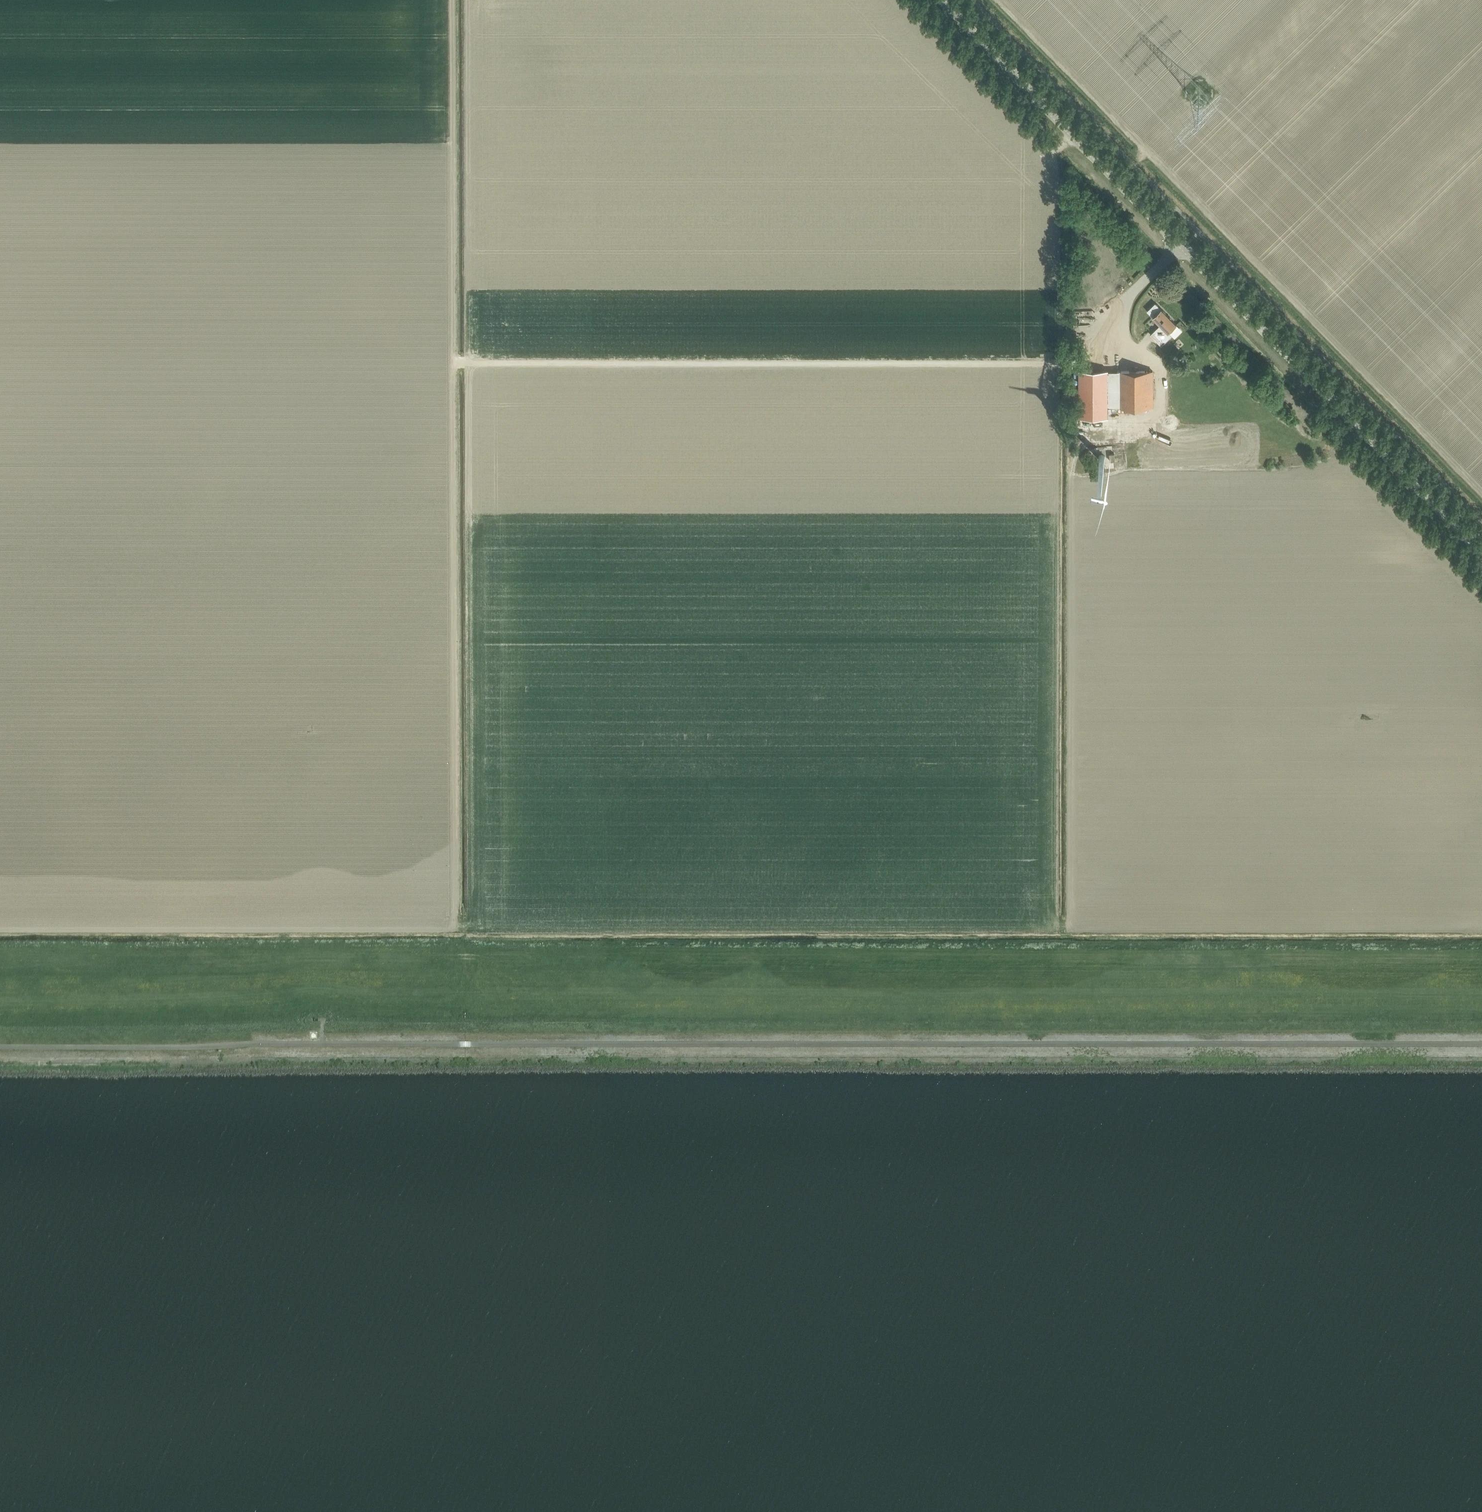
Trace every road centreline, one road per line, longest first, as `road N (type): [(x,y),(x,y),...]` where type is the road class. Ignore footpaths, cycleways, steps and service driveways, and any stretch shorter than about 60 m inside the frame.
road 1 (unclassified): [(0,1047),(1481,1044)]
road 2 (unclassified): [(1481,553),(940,0)]

